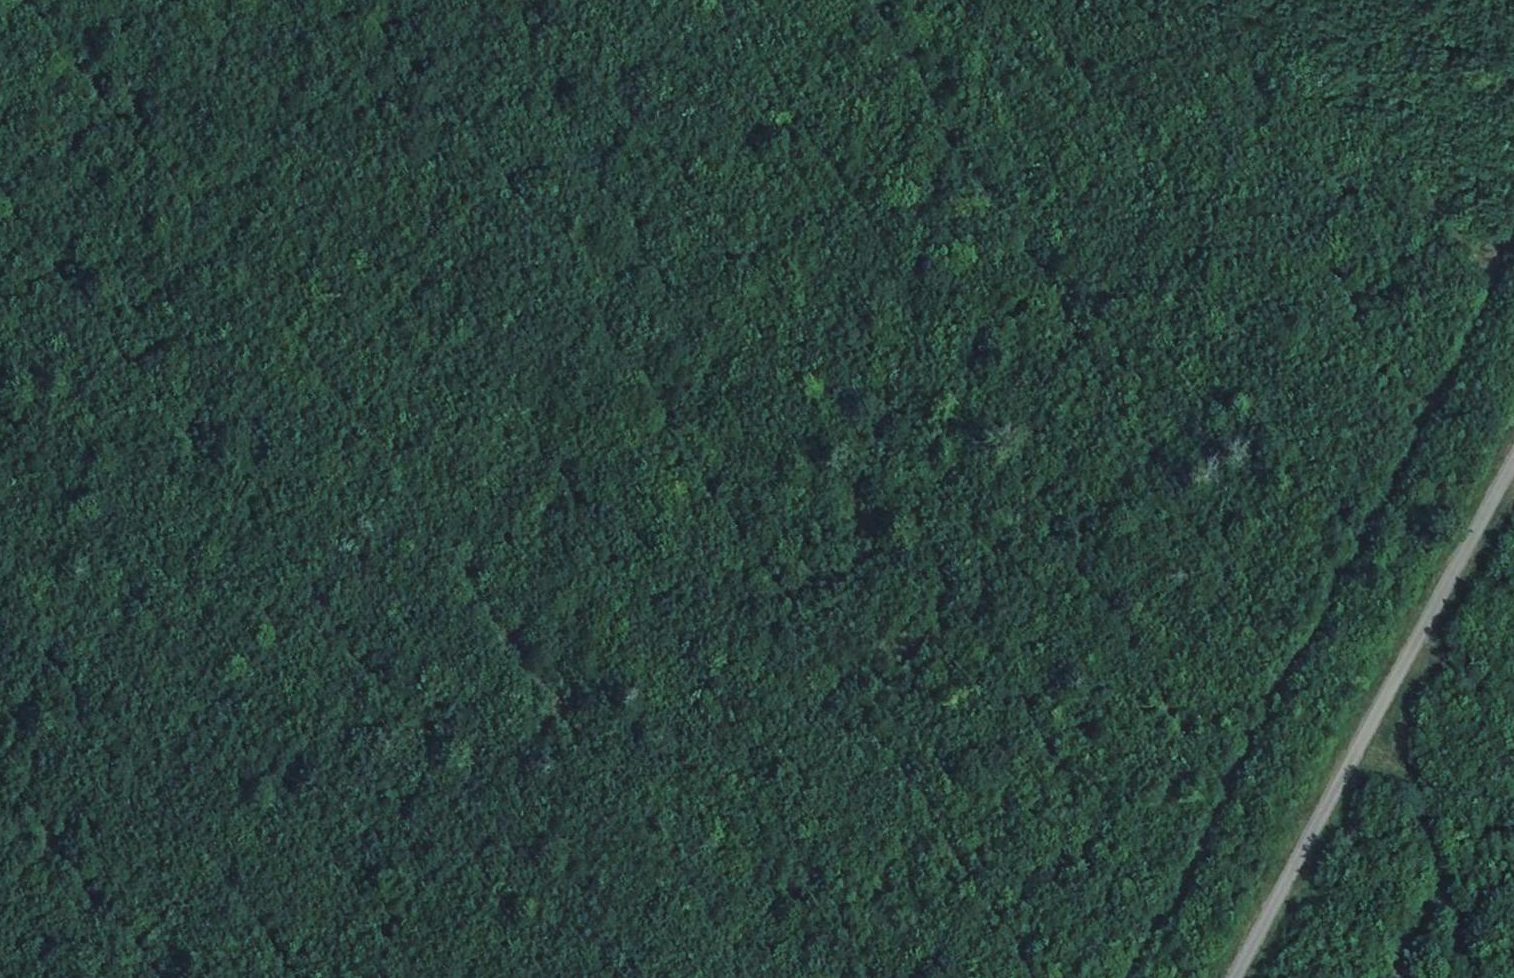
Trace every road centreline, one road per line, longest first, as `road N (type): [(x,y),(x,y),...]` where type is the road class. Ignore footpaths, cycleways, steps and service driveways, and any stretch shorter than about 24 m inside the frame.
road 1 (unclassified): [(1236,977),(1513,464)]

